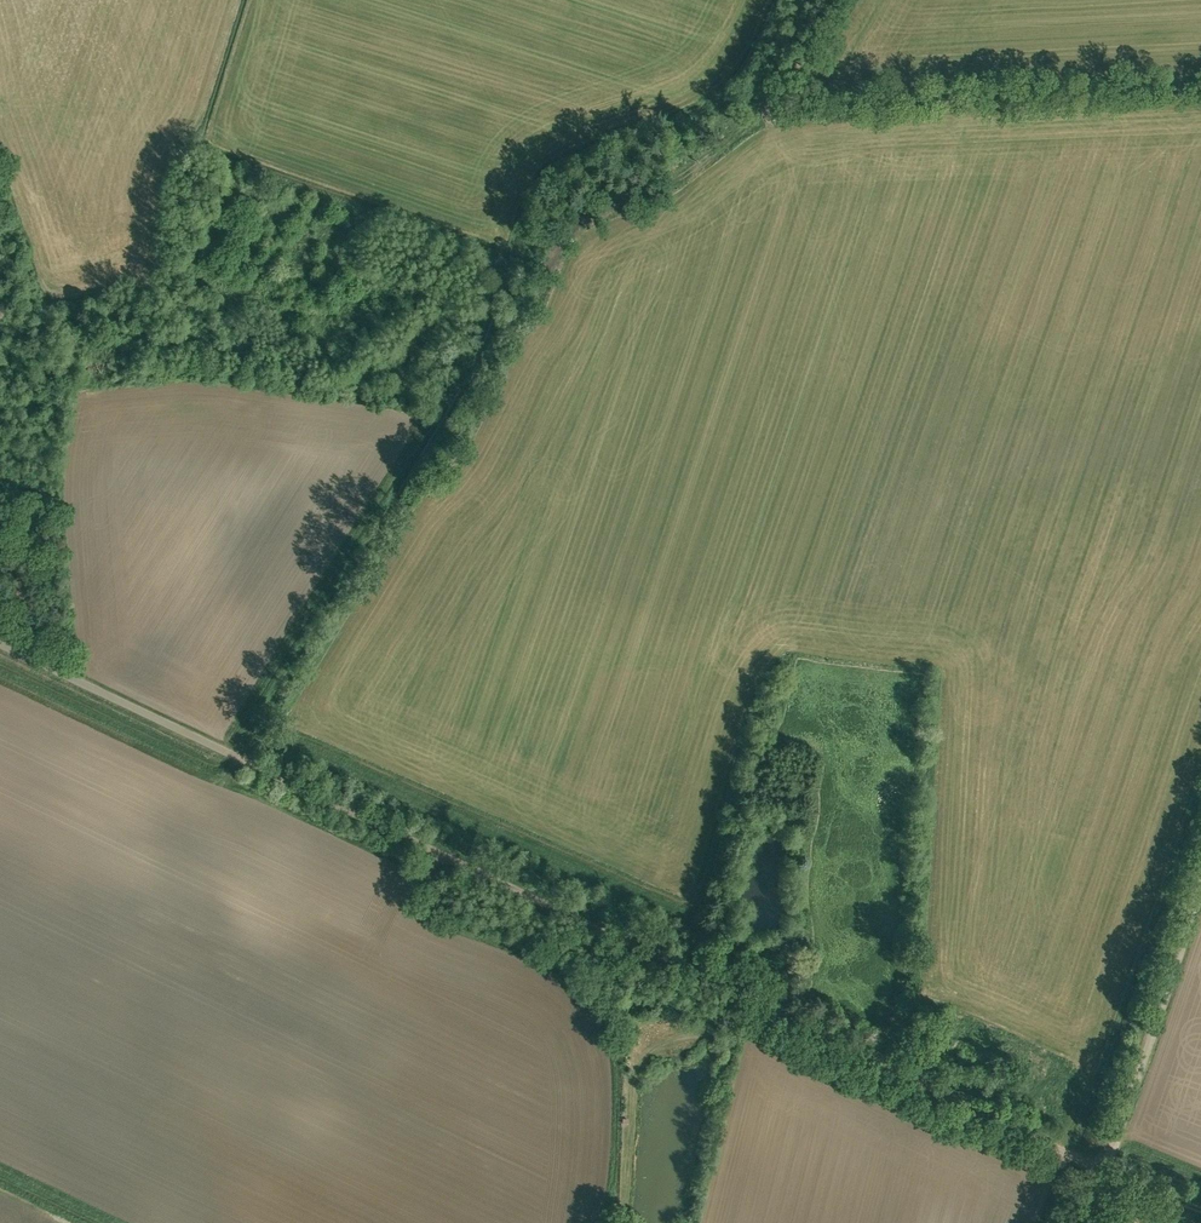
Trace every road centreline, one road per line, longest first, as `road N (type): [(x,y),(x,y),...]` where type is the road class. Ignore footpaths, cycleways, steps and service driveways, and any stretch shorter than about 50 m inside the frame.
road 1 (unclassified): [(1102,1169),(0,636)]
road 2 (unclassified): [(1200,885),(1102,1169)]

